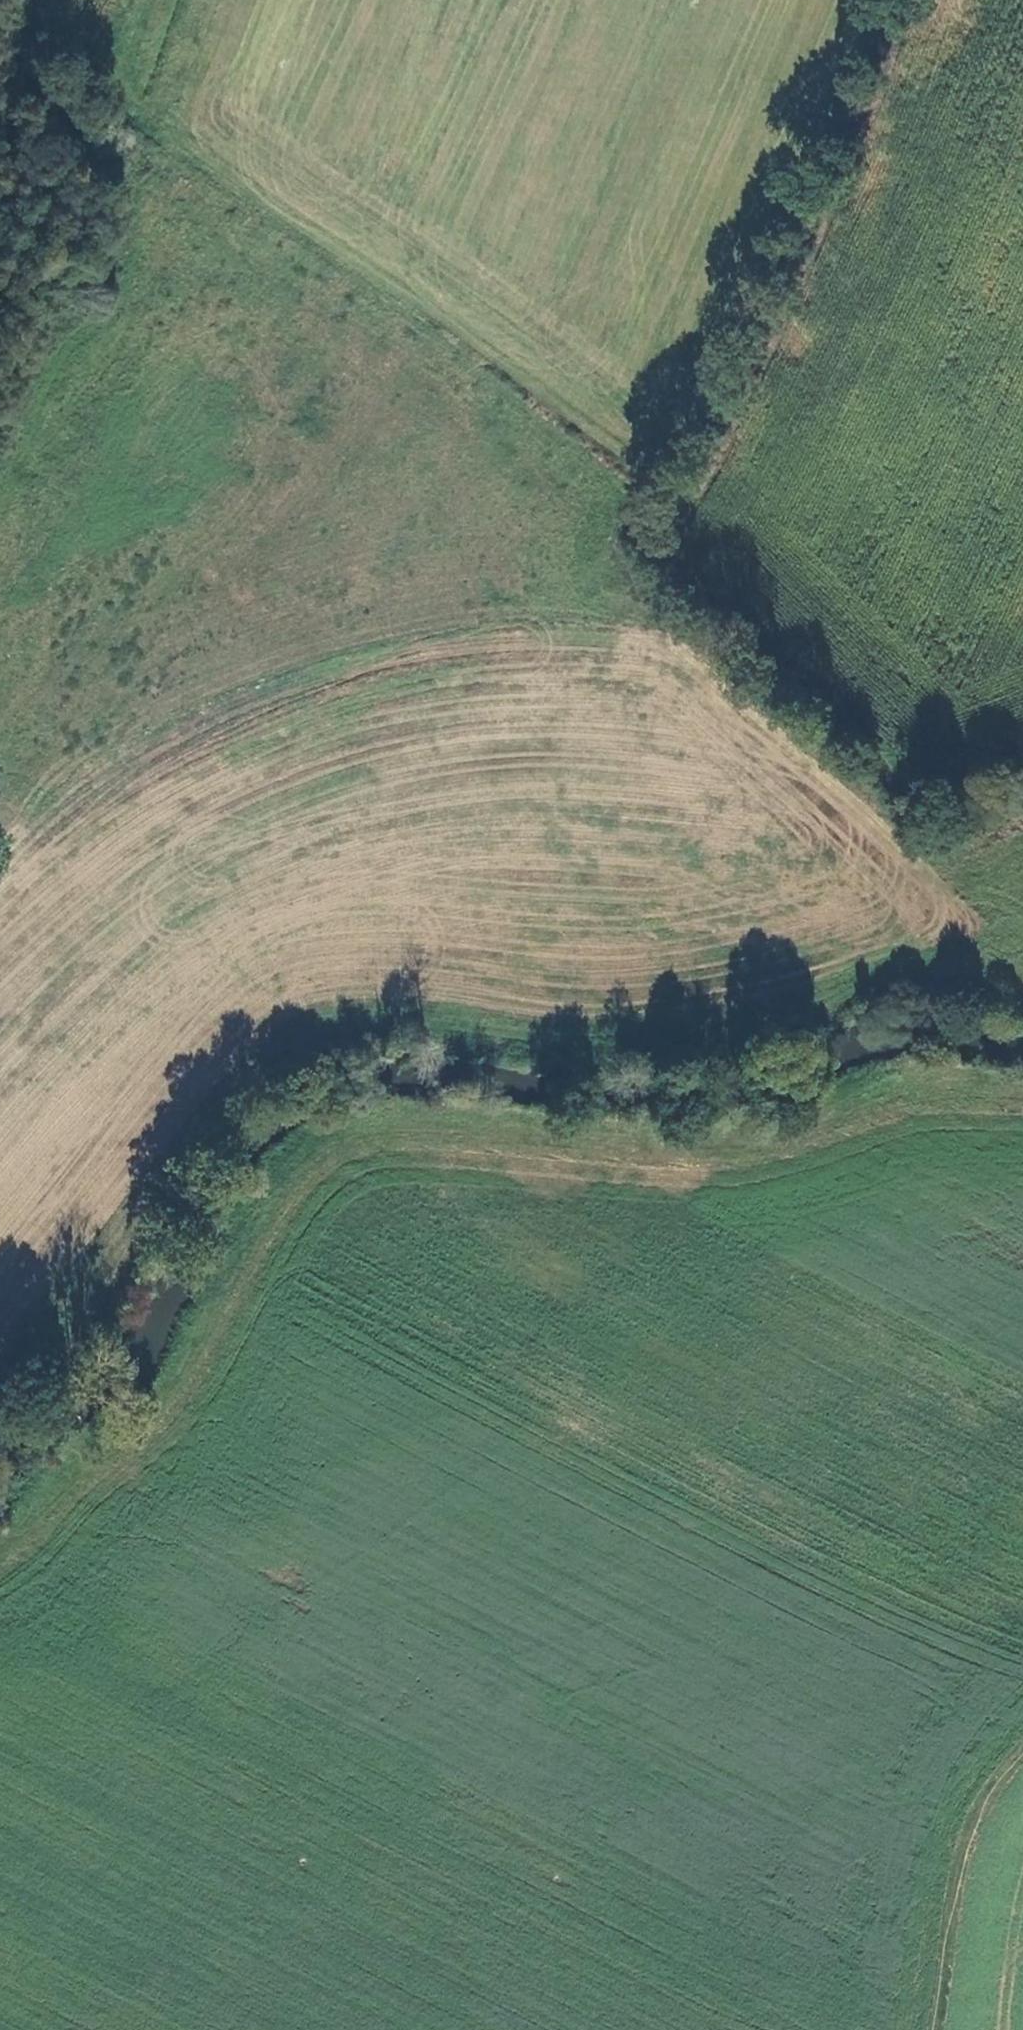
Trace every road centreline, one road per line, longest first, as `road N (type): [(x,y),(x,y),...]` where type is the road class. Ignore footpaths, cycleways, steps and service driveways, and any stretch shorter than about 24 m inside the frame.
road 1 (track): [(939,2029),(952,1896),(978,1815),(1022,1767)]

